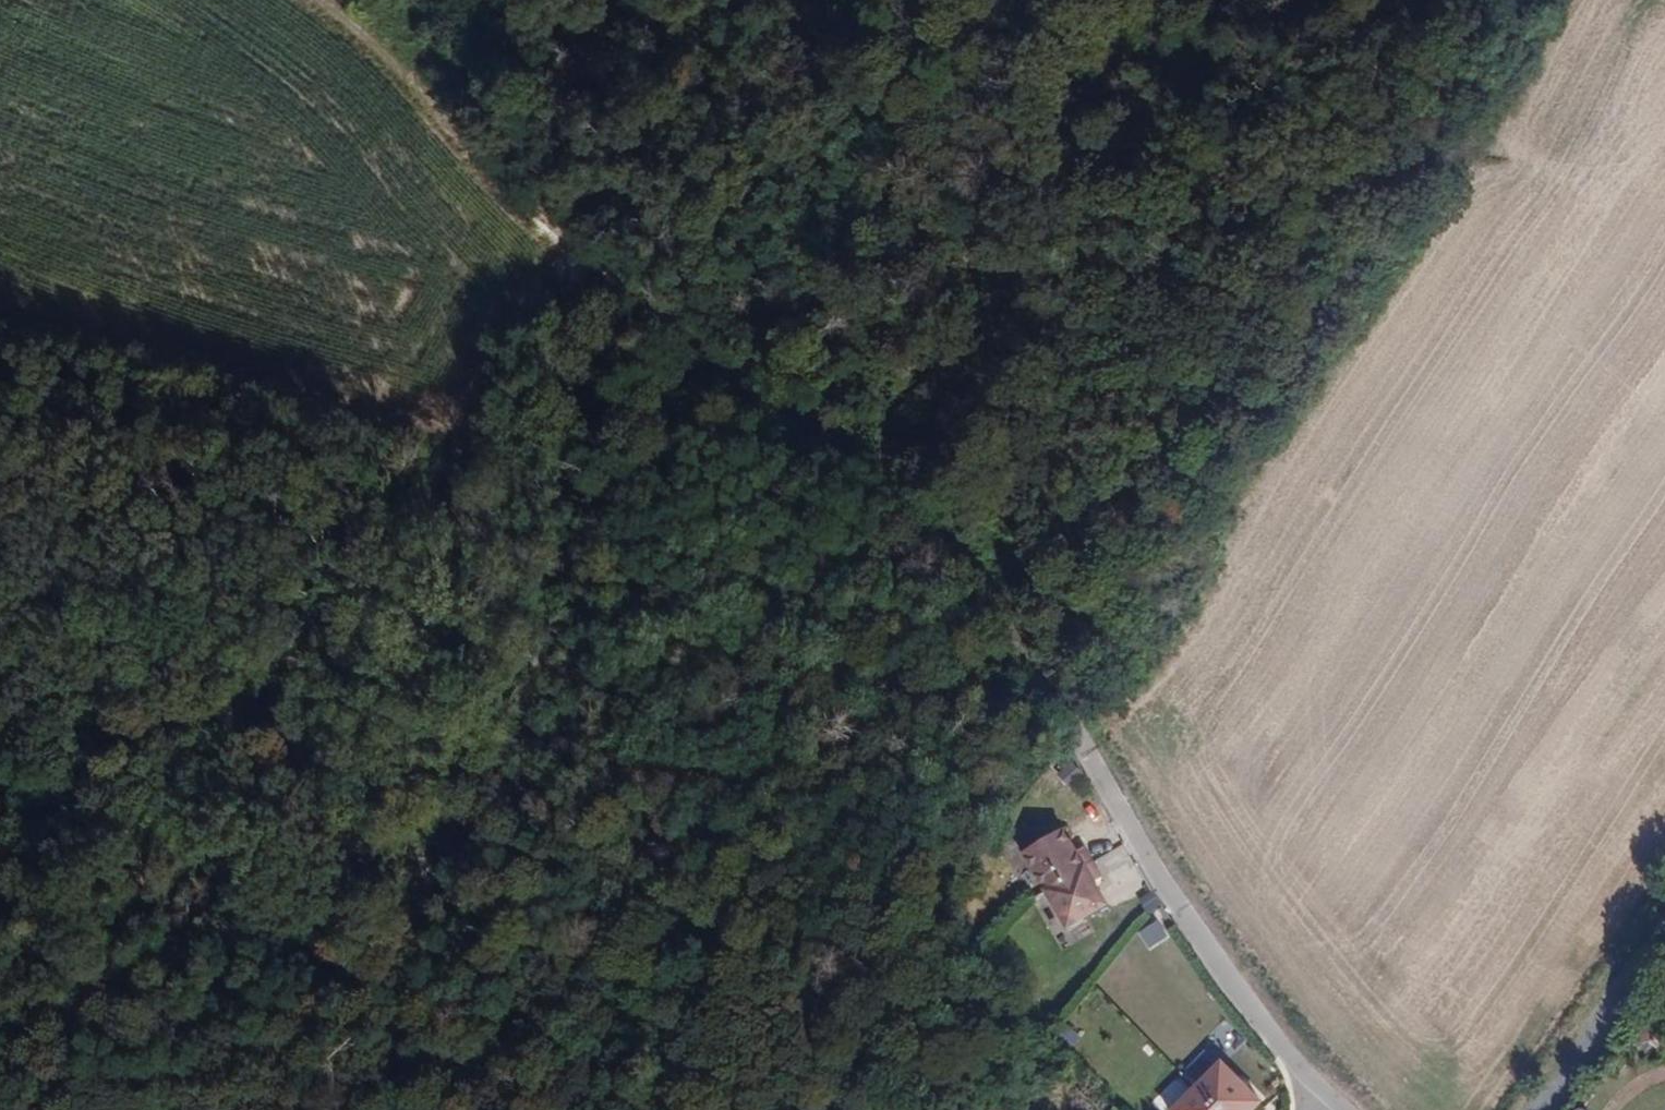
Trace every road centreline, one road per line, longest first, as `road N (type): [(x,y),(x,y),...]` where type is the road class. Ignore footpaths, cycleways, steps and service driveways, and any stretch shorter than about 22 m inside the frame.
road 1 (track): [(327,0),(403,49),(1028,634),(1072,712)]
road 2 (unclassified): [(1072,712),(1153,866),(1234,984),(1328,1096)]

